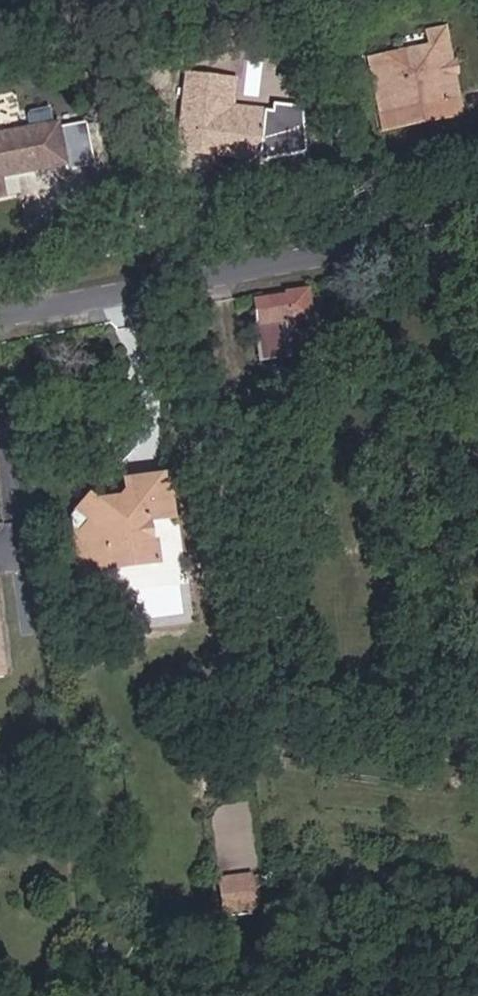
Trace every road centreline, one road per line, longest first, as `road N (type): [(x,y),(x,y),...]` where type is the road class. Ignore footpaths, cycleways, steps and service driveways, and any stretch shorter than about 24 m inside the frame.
road 1 (unclassified): [(0,326),(477,233)]

